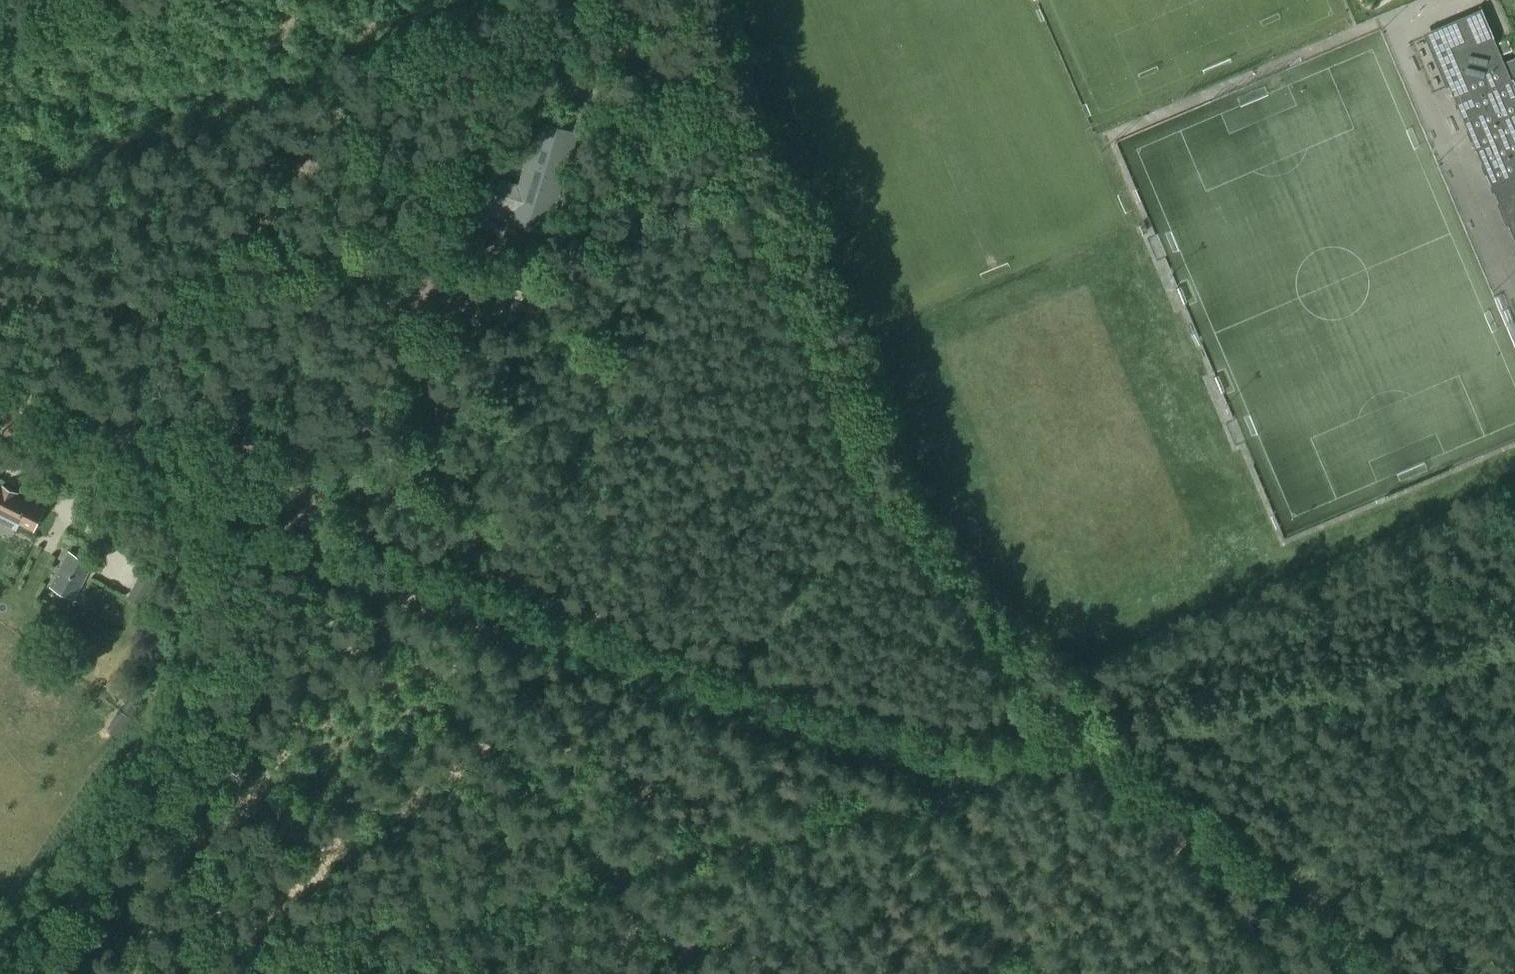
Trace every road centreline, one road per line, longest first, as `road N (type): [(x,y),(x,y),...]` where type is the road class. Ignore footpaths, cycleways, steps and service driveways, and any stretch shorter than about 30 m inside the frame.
road 1 (track): [(141,420),(297,514),(711,973)]

